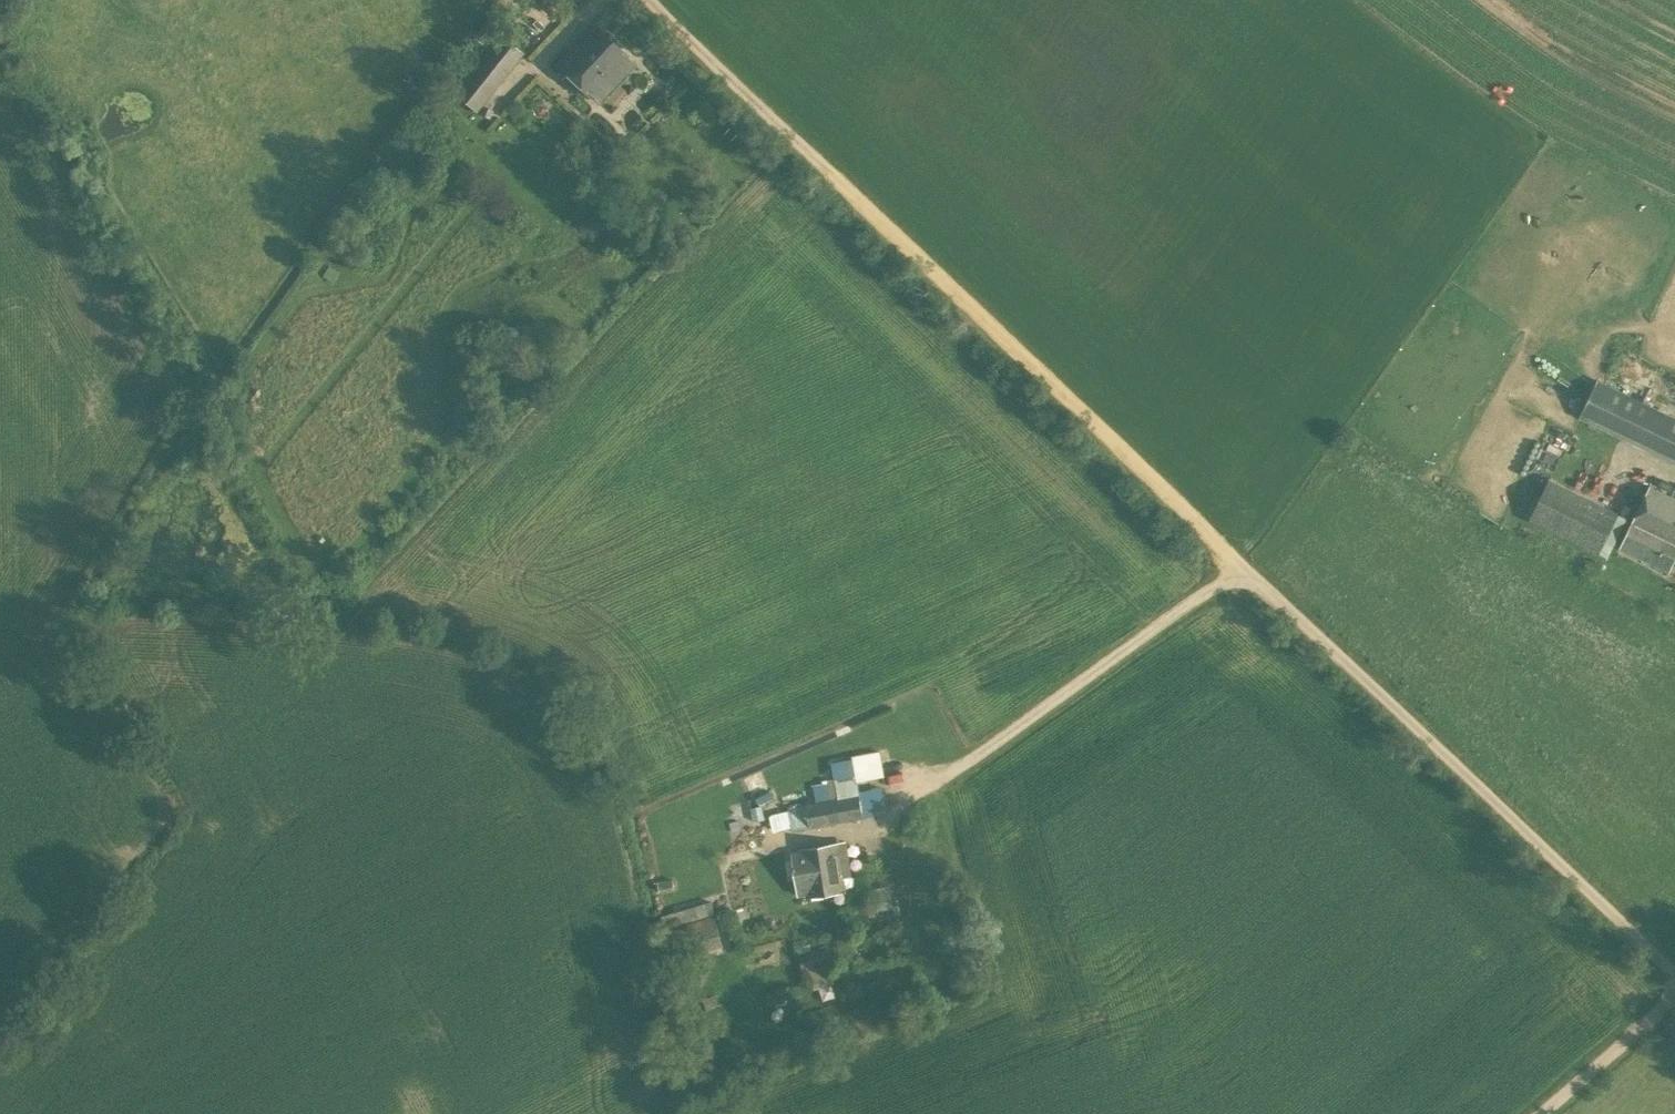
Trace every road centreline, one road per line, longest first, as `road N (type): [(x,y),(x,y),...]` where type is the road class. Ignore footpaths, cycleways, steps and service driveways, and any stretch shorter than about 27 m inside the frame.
road 1 (track): [(1674,973),(650,0)]
road 2 (track): [(1674,1003),(1543,1113)]

